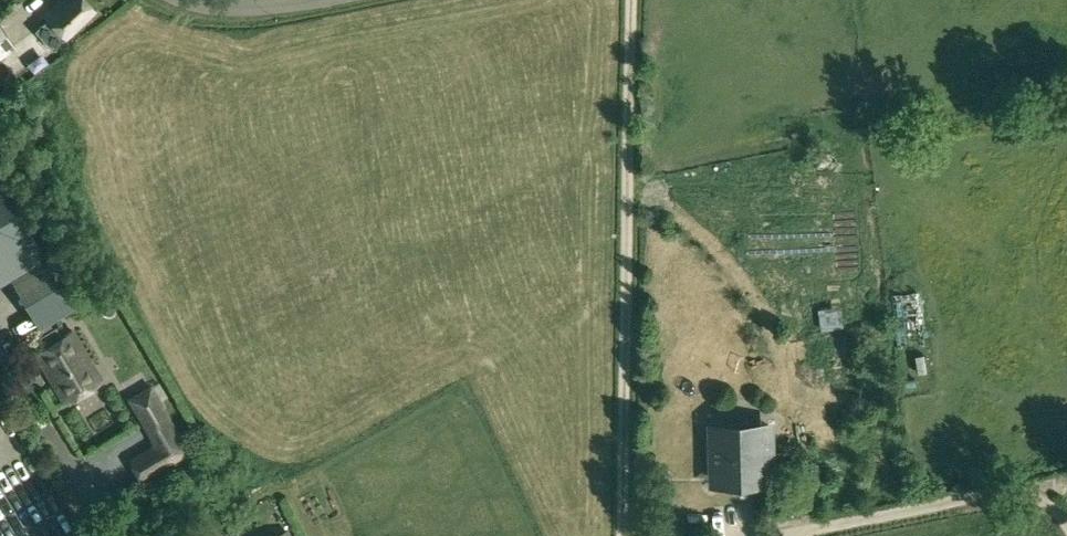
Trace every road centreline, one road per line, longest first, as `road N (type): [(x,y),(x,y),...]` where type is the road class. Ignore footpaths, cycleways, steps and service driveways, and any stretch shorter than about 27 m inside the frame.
road 1 (unclassified): [(624,535),(630,0)]

